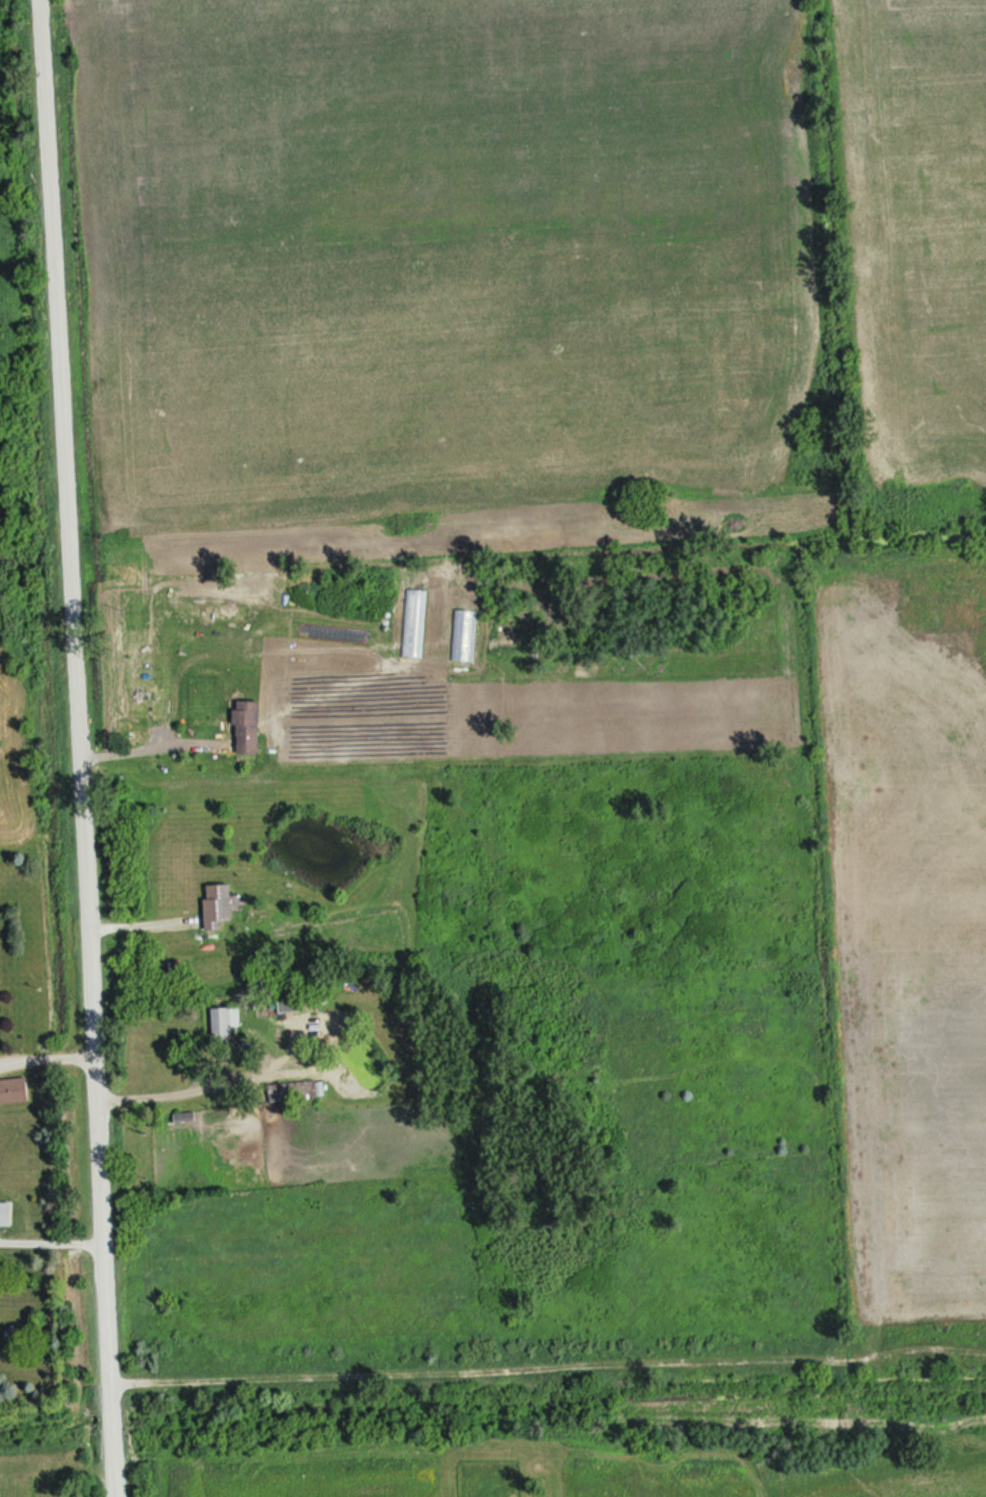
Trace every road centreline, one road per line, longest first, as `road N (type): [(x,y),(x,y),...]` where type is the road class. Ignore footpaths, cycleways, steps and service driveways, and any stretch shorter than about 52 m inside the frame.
road 1 (residential): [(110,1496),(34,0)]

